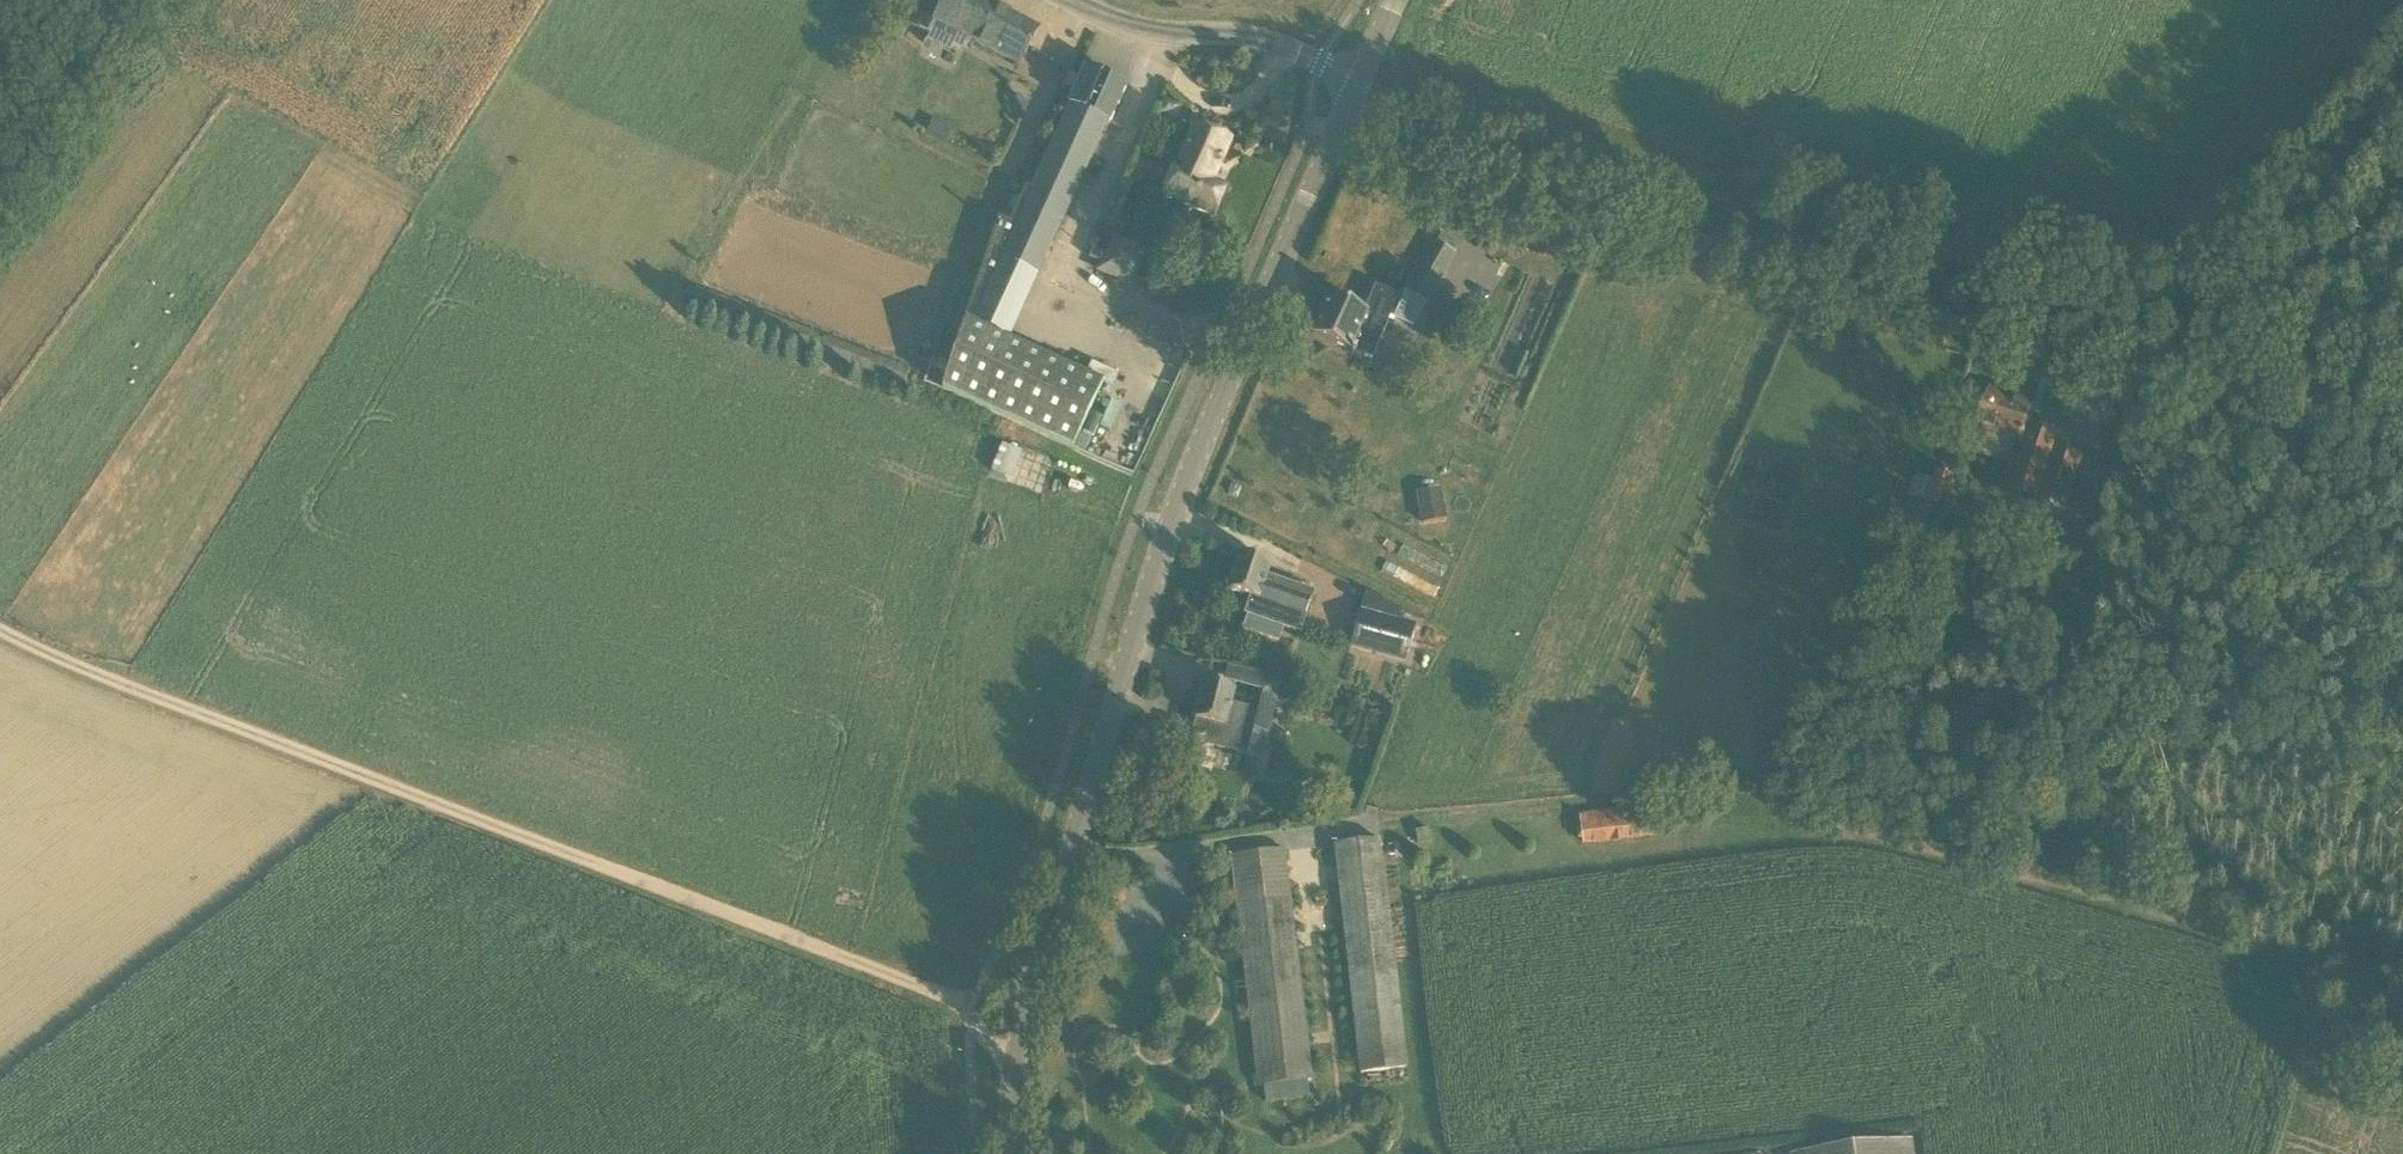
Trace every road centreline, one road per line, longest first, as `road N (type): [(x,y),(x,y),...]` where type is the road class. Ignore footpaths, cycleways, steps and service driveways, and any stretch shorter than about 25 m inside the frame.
road 1 (unclassified): [(2402,440),(1999,360),(1341,118)]
road 2 (tertiary): [(1028,1153),(1023,1015),(1224,407),(1341,118)]
road 3 (track): [(971,1003),(125,689),(0,633)]
road 4 (unclassified): [(1358,77),(1244,36),(1152,33),(1065,0)]

